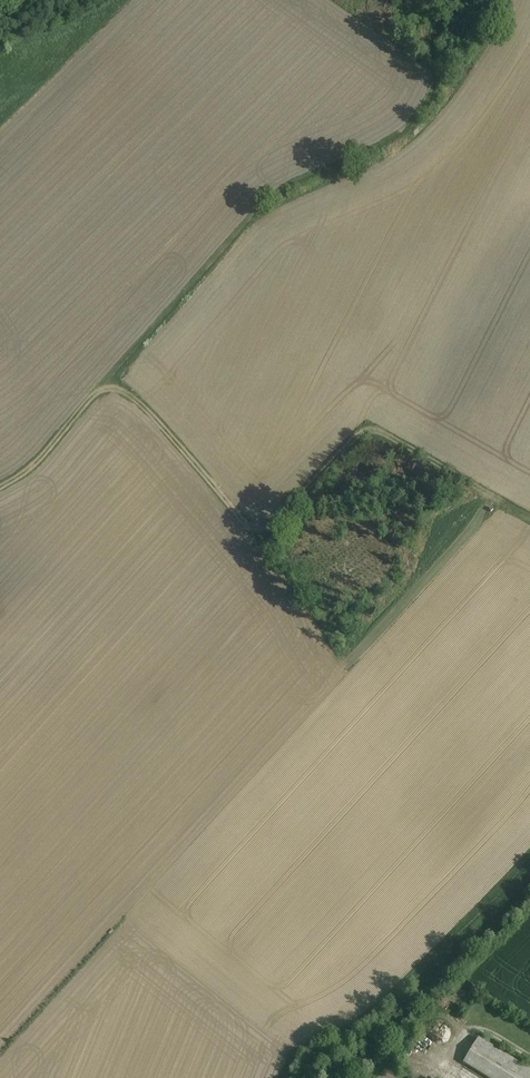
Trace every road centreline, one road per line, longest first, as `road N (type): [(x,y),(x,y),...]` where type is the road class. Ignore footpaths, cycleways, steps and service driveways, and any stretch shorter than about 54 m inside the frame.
road 1 (track): [(100,383),(245,219),(281,194),(408,136),(442,93),(432,68),(454,0)]
road 2 (track): [(529,504),(369,421),(254,531)]
road 3 (track): [(254,531),(139,393),(100,383)]
road 4 (track): [(254,531),(338,673)]
road 5 (track): [(100,383),(43,455),(0,486)]

